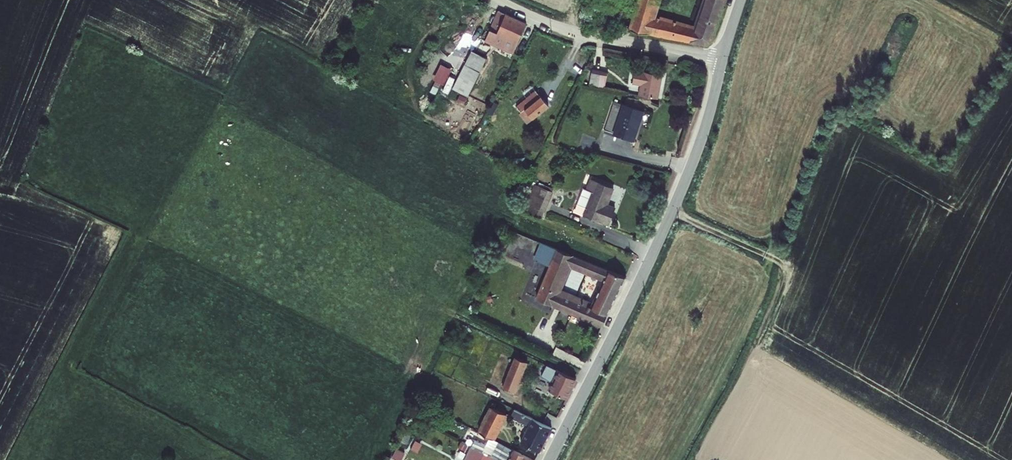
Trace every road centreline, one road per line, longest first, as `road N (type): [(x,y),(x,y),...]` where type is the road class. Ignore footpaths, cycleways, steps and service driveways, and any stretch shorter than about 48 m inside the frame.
road 1 (tertiary): [(723,58),(672,212),(549,459)]
road 2 (residential): [(723,58),(557,25),(499,0)]

